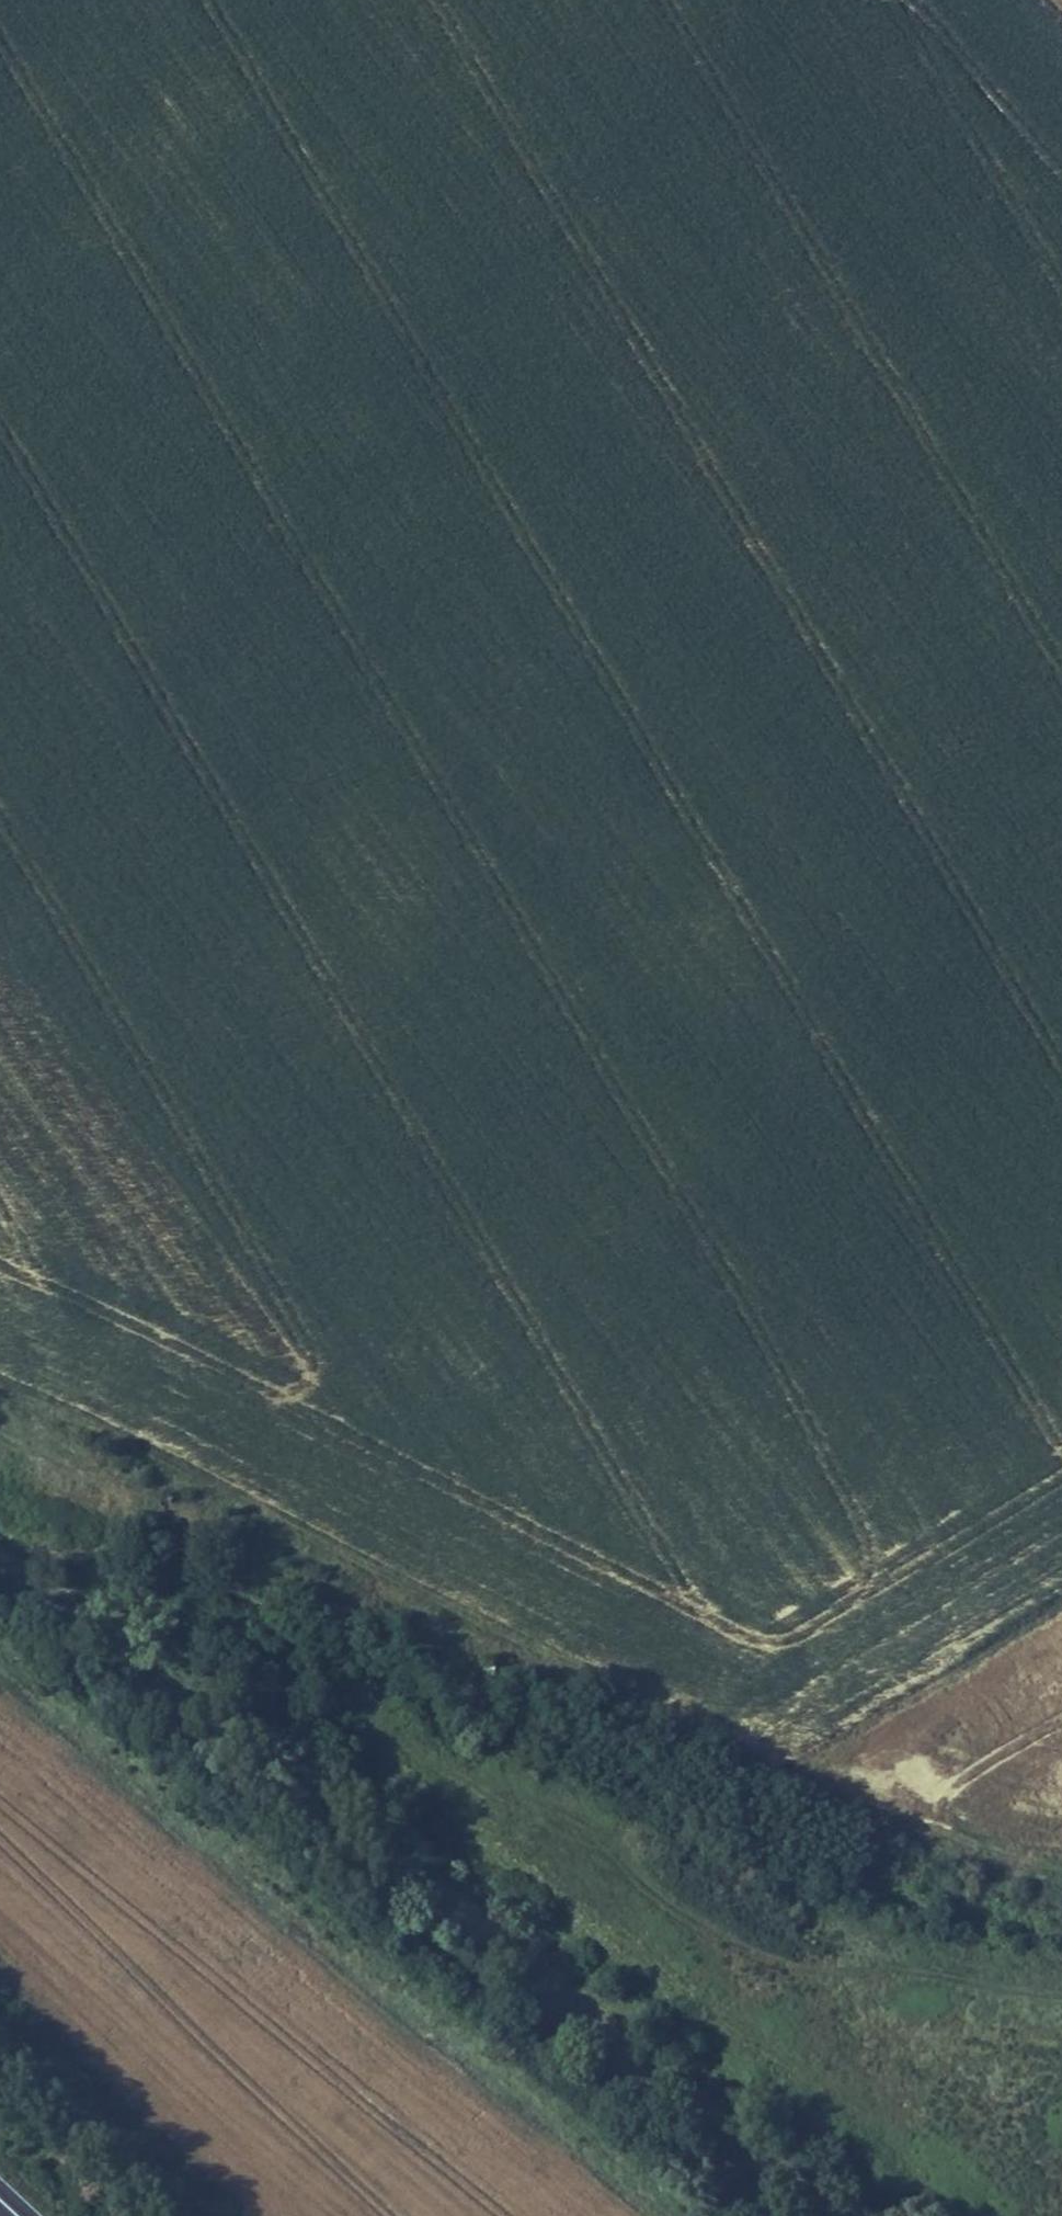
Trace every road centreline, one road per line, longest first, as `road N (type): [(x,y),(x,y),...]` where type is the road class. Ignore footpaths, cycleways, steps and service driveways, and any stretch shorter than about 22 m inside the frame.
road 1 (track): [(200,2215),(0,2023)]

